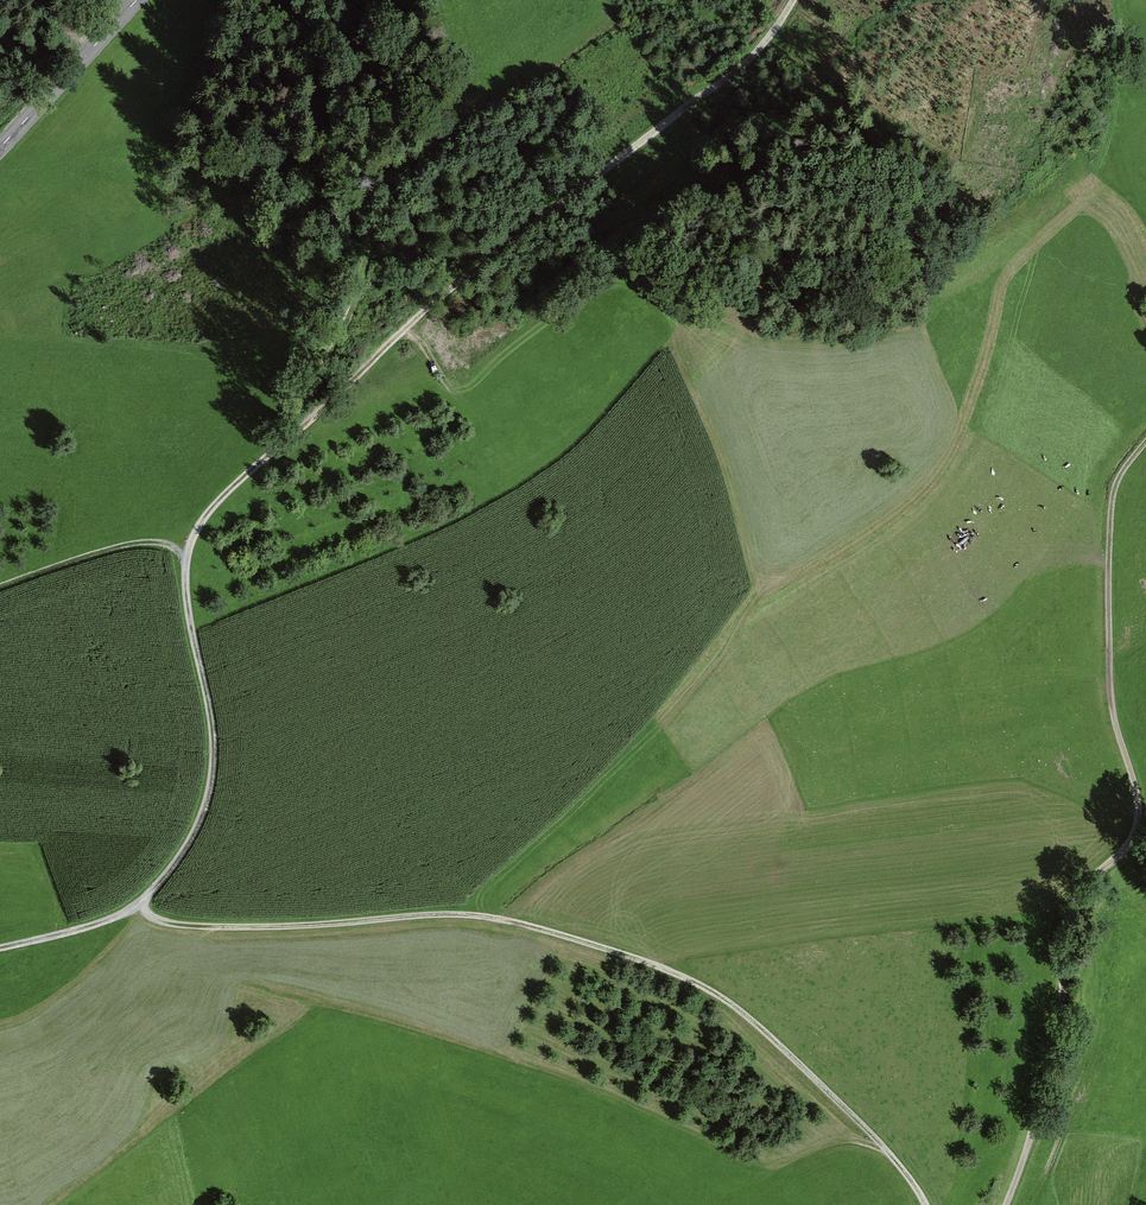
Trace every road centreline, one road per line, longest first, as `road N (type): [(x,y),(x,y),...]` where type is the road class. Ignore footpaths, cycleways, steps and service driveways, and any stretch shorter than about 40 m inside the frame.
road 1 (track): [(793,0),(752,58),(437,302),(206,517),(192,539),(186,580),(214,746),(201,819),(142,905),(102,924),(0,949)]
road 2 (track): [(923,1204),(869,1132),(788,1052),(715,993),(673,973),(474,916),(208,927),(163,922),(142,905)]
road 3 (track): [(1145,443),(1127,465),(1112,502),(1112,689),(1139,799),(1137,827),(1067,921),(1059,1040),(1006,1204)]
road 4 (tertiary): [(137,0),(0,147)]
road 5 (track): [(187,560),(162,543),(139,542),(0,587)]

